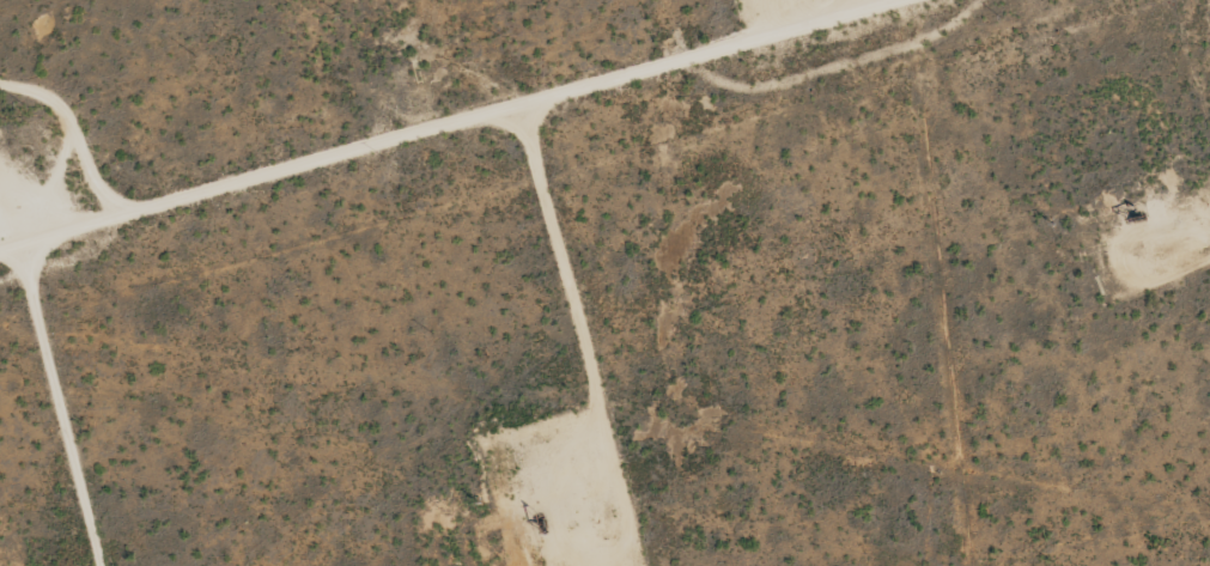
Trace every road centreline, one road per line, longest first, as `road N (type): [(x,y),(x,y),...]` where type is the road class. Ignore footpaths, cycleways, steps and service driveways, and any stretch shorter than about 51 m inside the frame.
road 1 (track): [(898,0),(0,242)]

